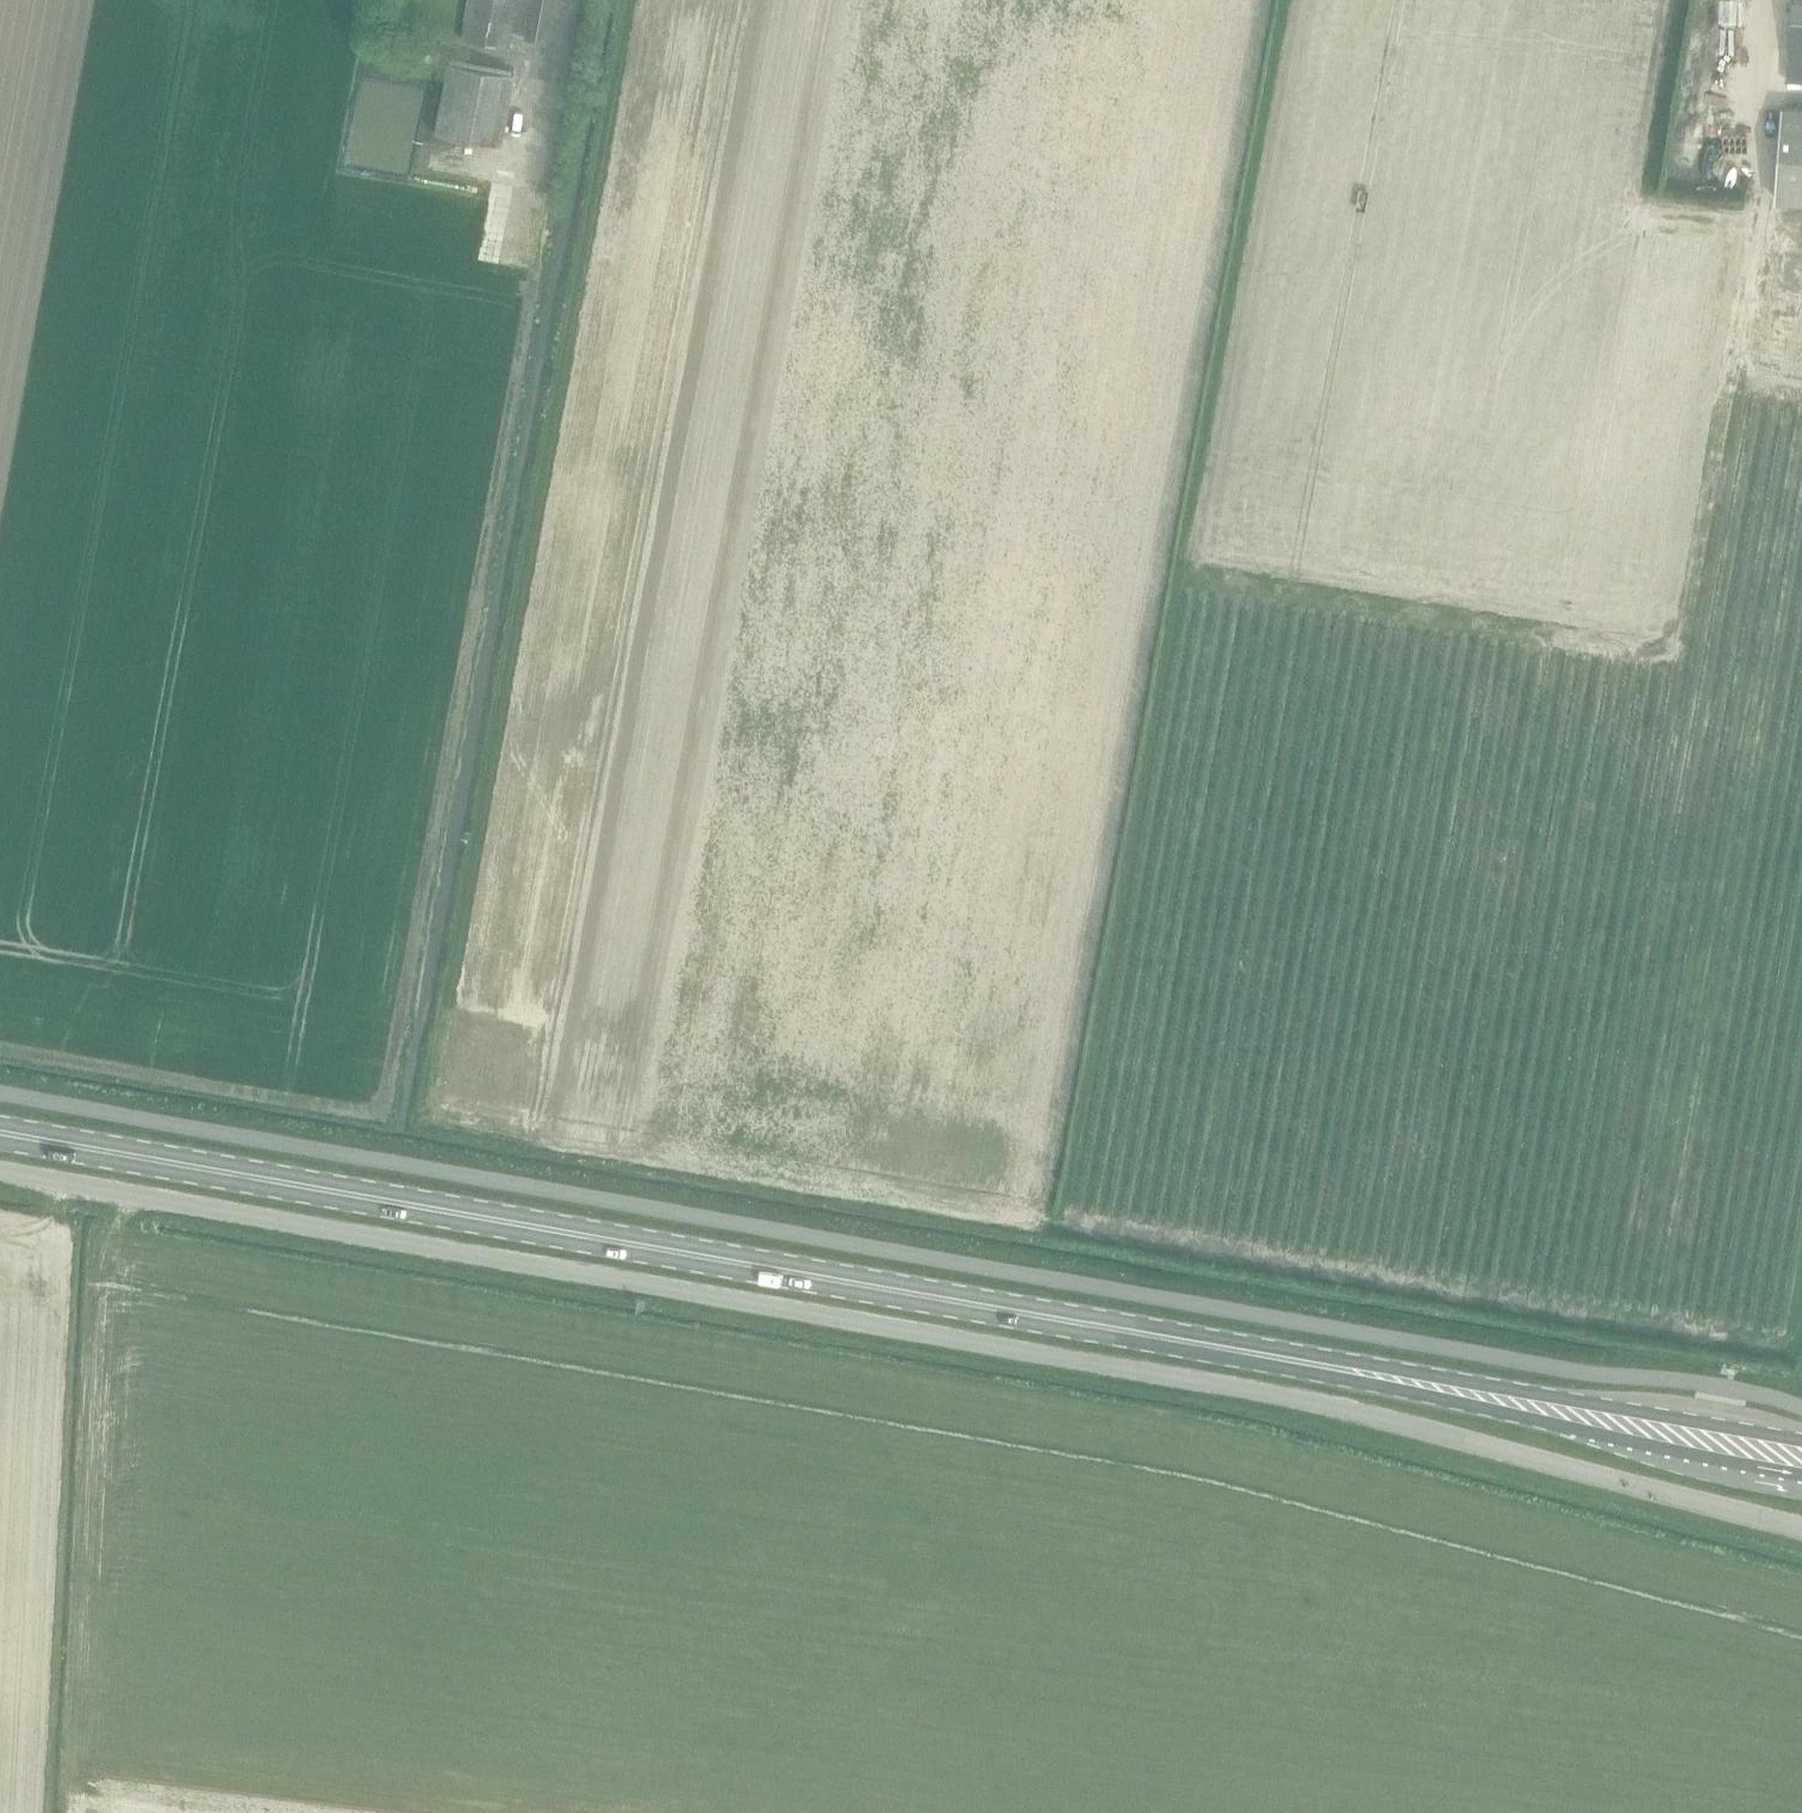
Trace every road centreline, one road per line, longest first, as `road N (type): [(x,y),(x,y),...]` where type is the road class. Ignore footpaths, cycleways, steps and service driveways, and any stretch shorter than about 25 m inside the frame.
road 1 (unclassified): [(1801,1529),(1458,1437),(0,1177)]
road 2 (primary): [(1801,1461),(0,1135)]
road 3 (unclassified): [(0,1093),(1573,1372),(1745,1392),(1801,1410)]

